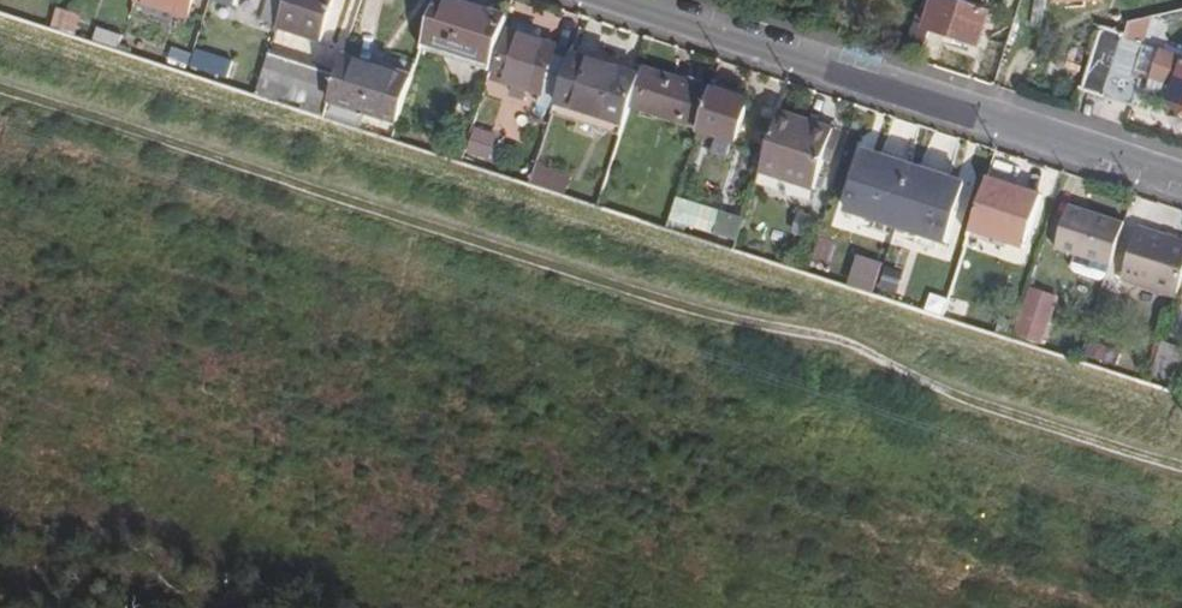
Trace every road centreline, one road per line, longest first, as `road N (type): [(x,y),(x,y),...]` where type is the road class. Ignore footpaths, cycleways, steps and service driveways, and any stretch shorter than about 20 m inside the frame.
road 1 (residential): [(1181,181),(623,0)]

